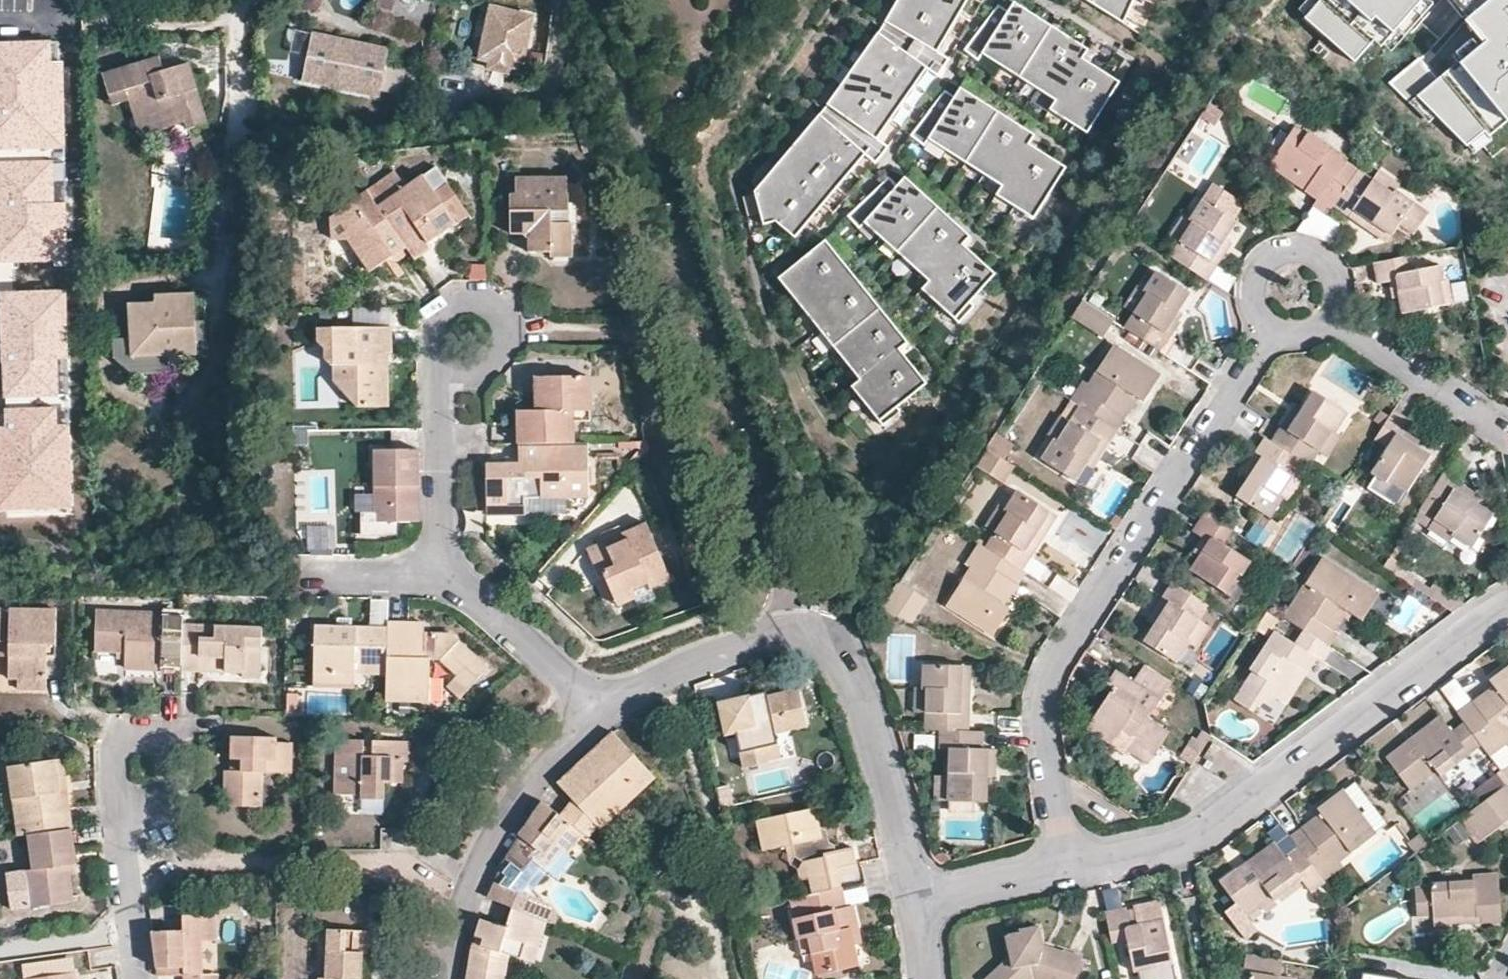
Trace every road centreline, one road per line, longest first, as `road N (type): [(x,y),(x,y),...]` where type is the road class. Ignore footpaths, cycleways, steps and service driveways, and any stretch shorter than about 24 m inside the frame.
road 1 (residential): [(1274,325),(1050,679),(1043,717),(1071,868)]
road 2 (residential): [(1071,868),(1188,840),(1507,602)]
road 3 (track): [(130,865),(385,858),(475,882)]
road 4 (residential): [(604,708),(545,765),(485,858),(461,915),(450,978)]
road 5 (residential): [(919,904),(847,663),(820,636)]
road 6 (residential): [(820,636),(761,637),(604,708)]
road 7 (residential): [(444,384),(442,324),(452,305),(475,298),(501,317),(503,334),(486,367),(466,376)]
road 8 (residential): [(1330,313),(1507,430)]
road 9 (residential): [(604,708),(446,572)]
road 10 (residential): [(1330,313),(1337,286),(1326,261),(1287,249),(1264,264),(1254,290),(1274,325)]
road 11 (residential): [(446,572),(444,384)]
road 12 (residential): [(131,805),(167,779),(161,736),(124,736),(120,787)]
road 13 (residential): [(141,978),(131,805)]
road 14 (residential): [(919,904),(1071,868)]
road 15 (track): [(0,947),(135,929)]
road 16 (residential): [(446,572),(321,575)]

